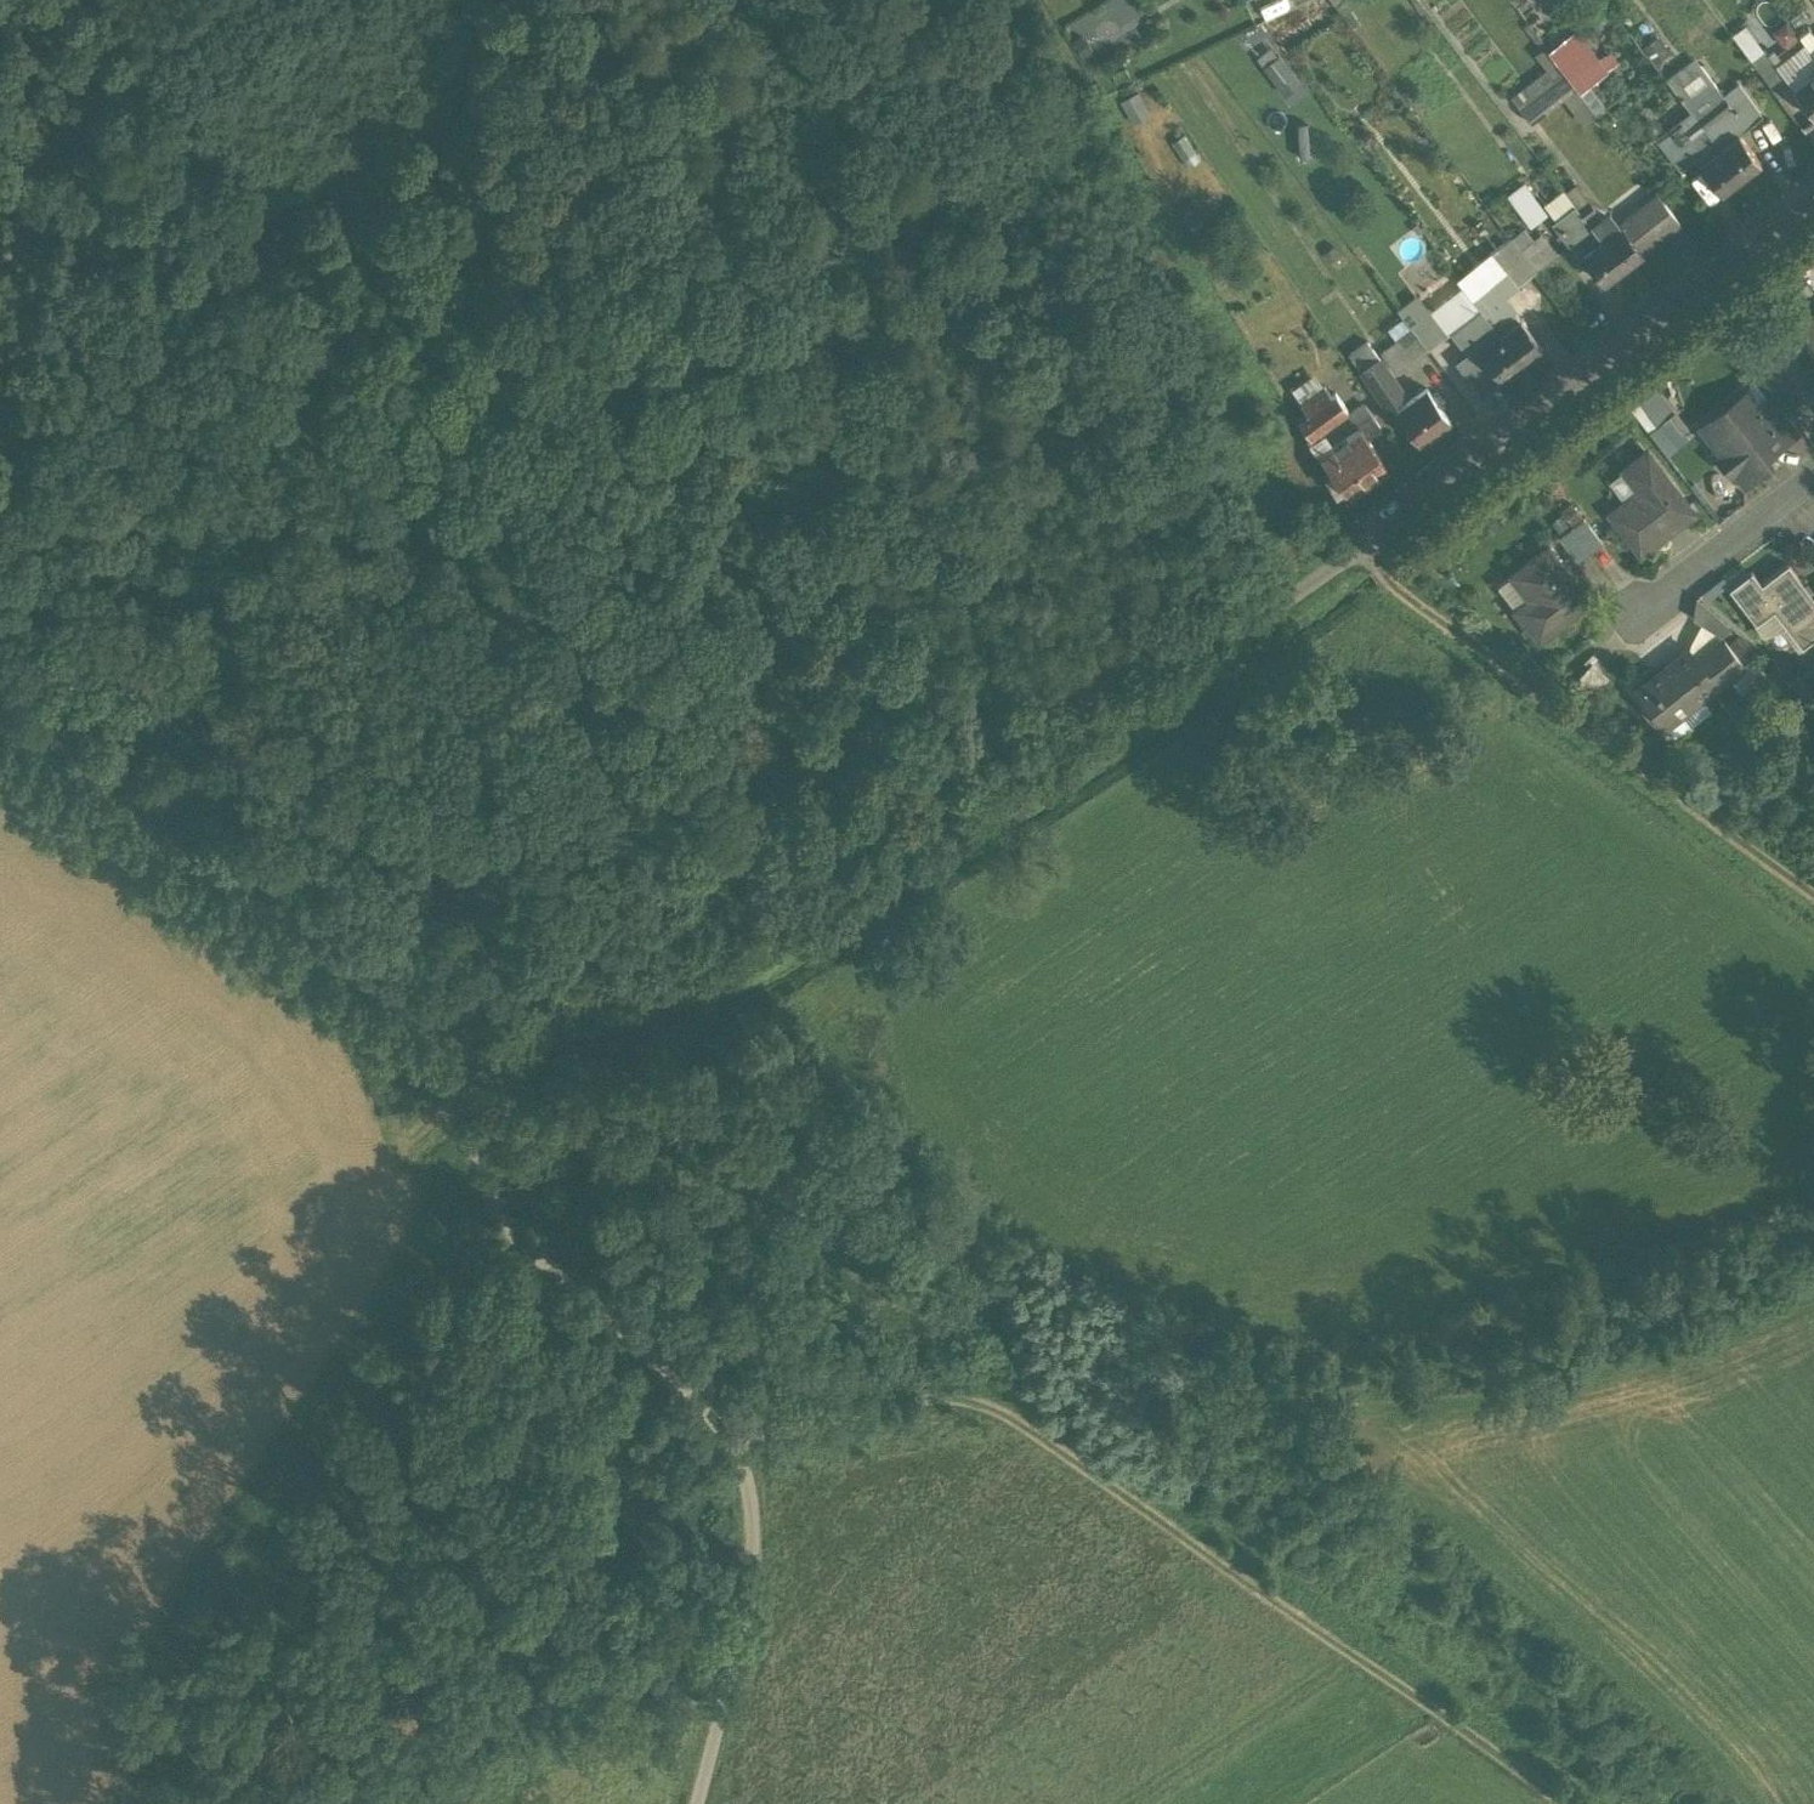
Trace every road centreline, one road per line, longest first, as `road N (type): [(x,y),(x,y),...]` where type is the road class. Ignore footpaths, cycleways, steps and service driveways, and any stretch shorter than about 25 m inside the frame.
road 1 (track): [(728,1441),(968,1395),(1564,1803)]
road 2 (residential): [(1813,203),(1355,553)]
road 3 (track): [(1355,553),(1813,895)]
road 4 (residential): [(1813,477),(1642,613)]

